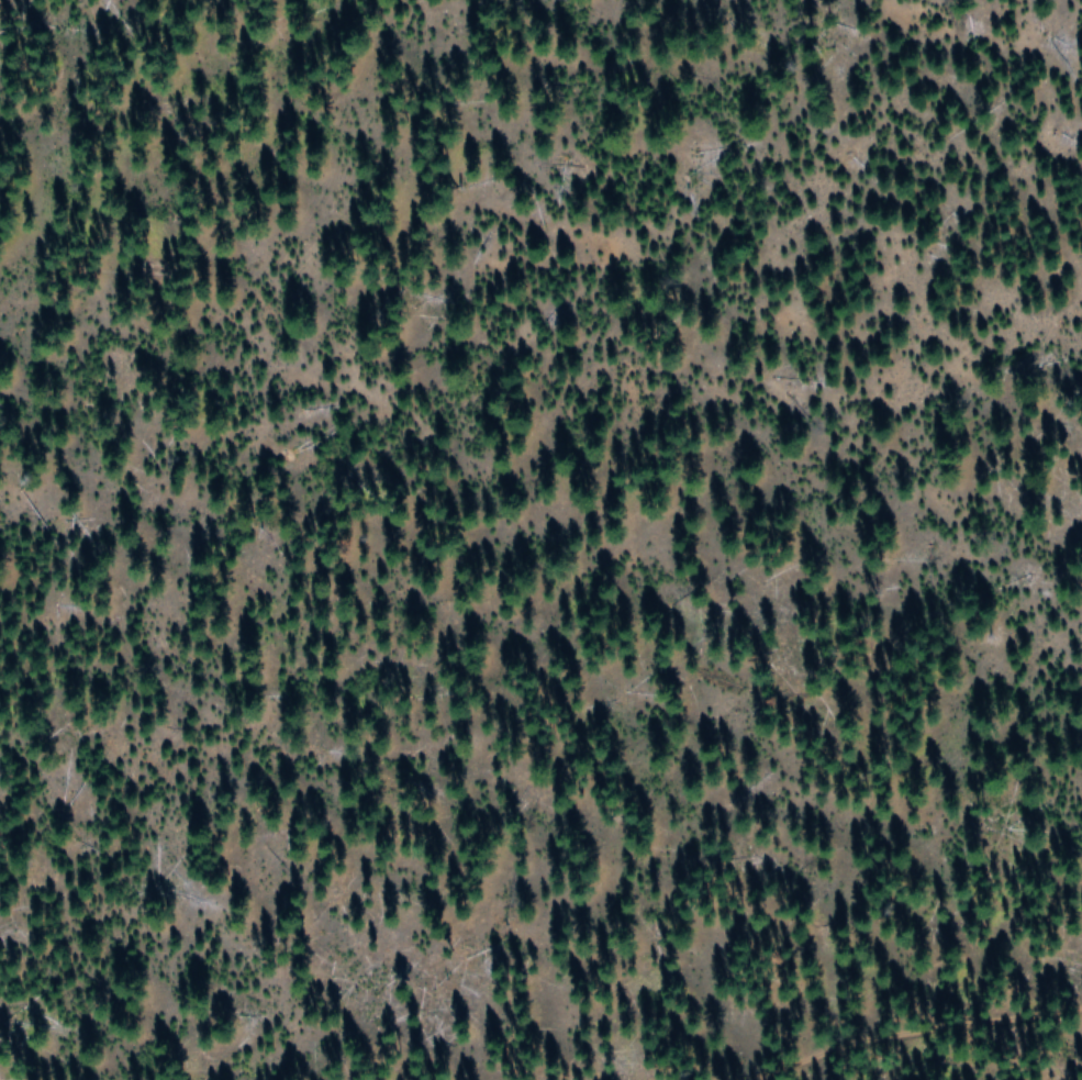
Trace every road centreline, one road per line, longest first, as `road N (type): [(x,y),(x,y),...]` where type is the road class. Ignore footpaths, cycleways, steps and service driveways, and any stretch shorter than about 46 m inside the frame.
road 1 (track): [(1081,1021),(848,1079)]

